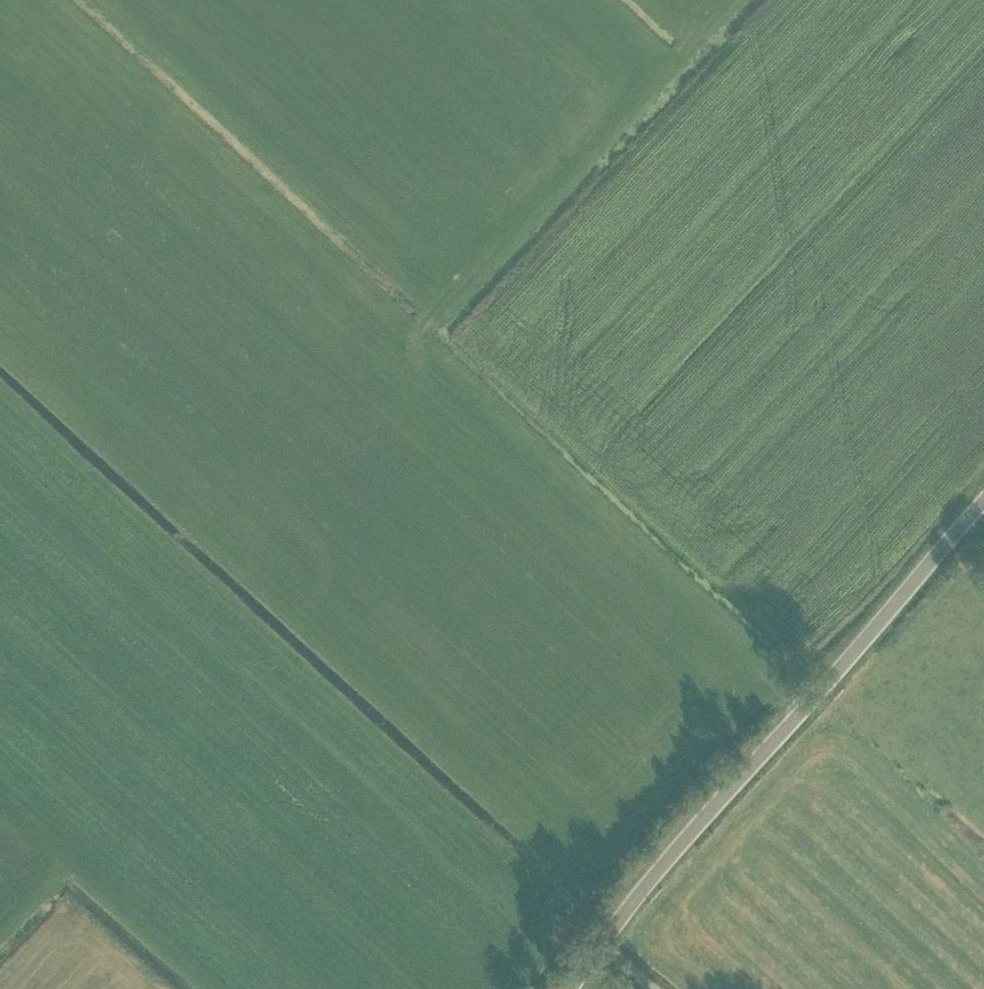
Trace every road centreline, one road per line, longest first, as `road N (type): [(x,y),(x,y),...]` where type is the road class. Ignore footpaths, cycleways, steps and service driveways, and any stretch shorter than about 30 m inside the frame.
road 1 (unclassified): [(570,988),(641,890),(983,499)]

